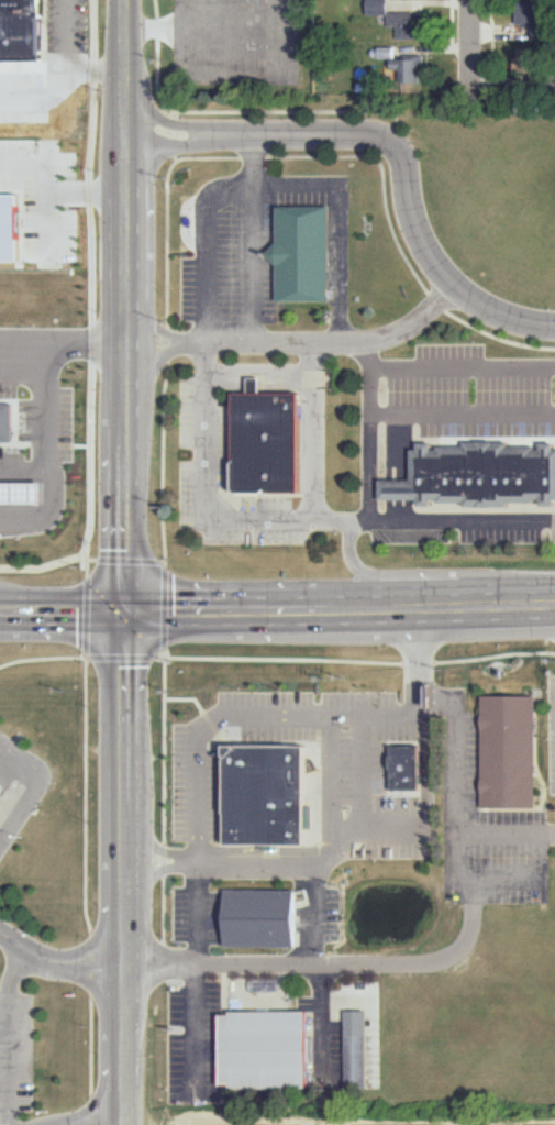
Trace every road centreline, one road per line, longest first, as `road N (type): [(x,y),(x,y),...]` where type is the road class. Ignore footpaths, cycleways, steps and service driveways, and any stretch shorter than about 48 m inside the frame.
road 1 (residential): [(129,140),(384,139),(407,161),(413,210),(439,271),(491,310),(554,324)]
road 2 (secondary): [(0,612),(464,602)]
road 3 (residential): [(173,345),(342,345),(388,337),(429,312),(452,283)]
road 4 (secondary): [(134,1124),(135,858)]
road 5 (secondary): [(135,858),(134,614)]
road 6 (secondary): [(132,382),(134,614)]
road 7 (residential): [(348,521),(368,514),(368,341)]
road 8 (secondary): [(129,140),(131,313)]
road 9 (residential): [(464,602),(359,567),(348,521)]
road 10 (secondary): [(129,0),(129,140)]

